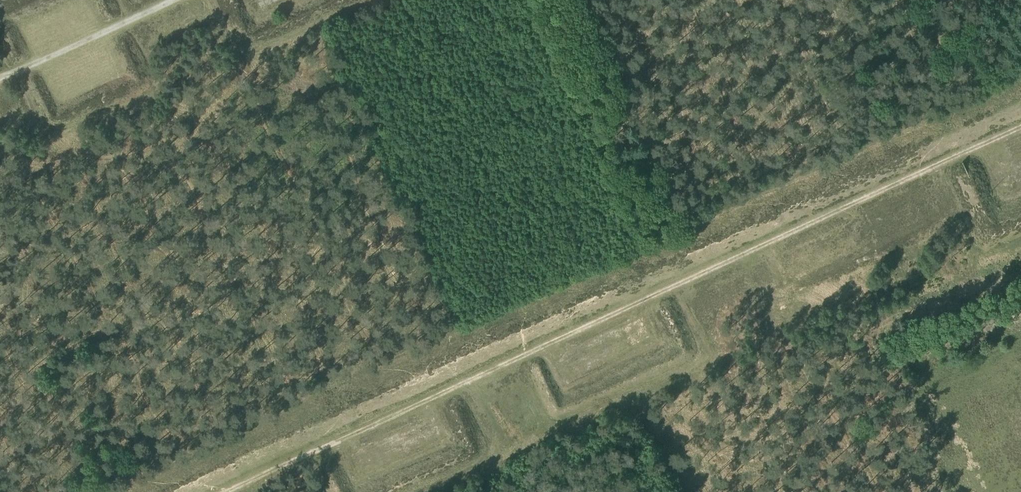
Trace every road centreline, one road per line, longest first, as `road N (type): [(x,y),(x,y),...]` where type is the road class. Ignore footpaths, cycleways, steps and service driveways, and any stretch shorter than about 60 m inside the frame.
road 1 (track): [(238,491),(1020,131)]
road 2 (track): [(0,78),(171,0)]

